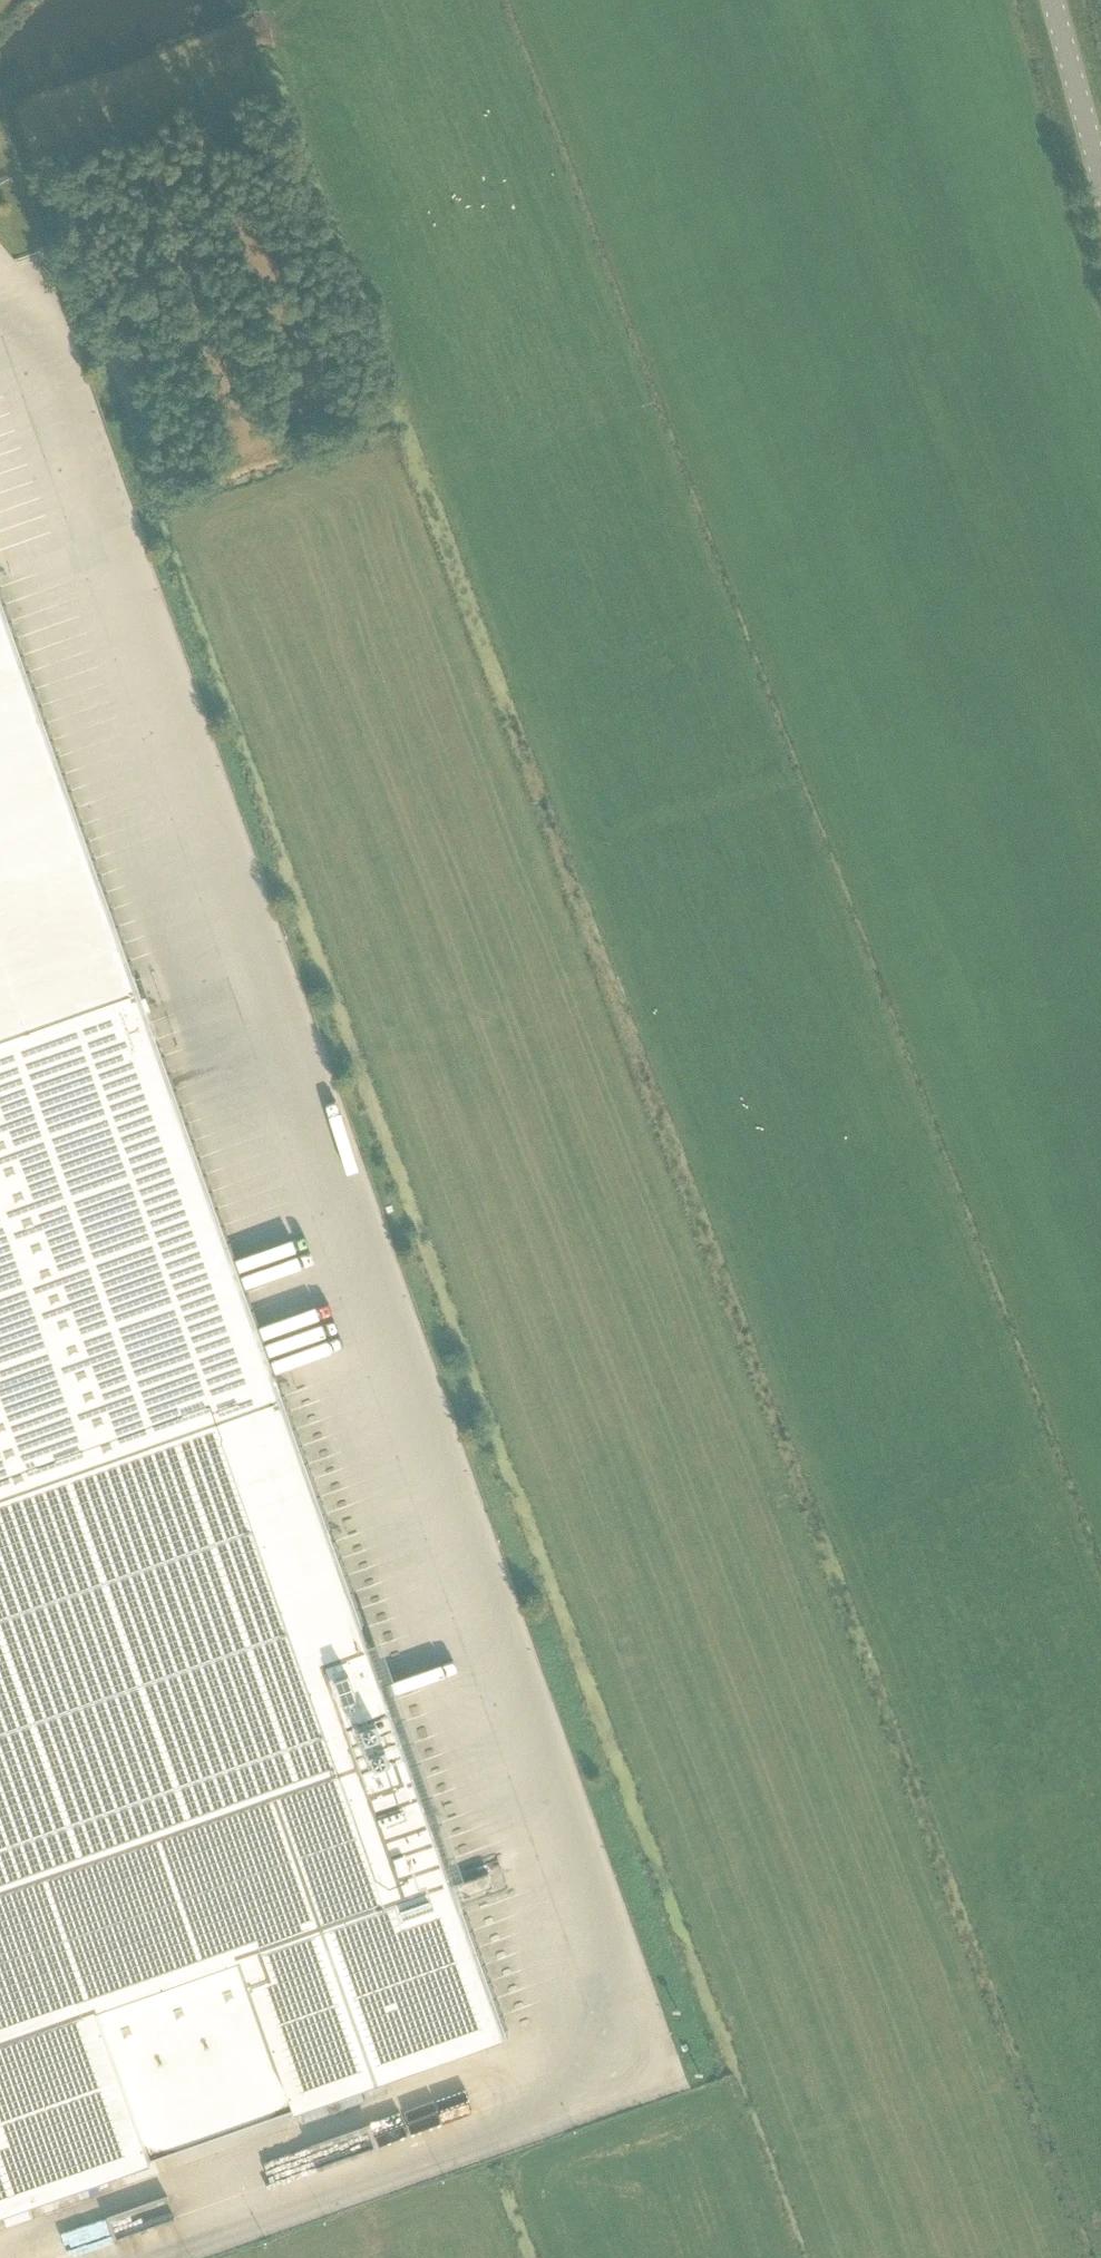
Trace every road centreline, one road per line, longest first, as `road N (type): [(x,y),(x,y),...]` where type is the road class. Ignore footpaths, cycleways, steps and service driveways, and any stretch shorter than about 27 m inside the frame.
road 1 (unclassified): [(1100,180),(1049,0)]

